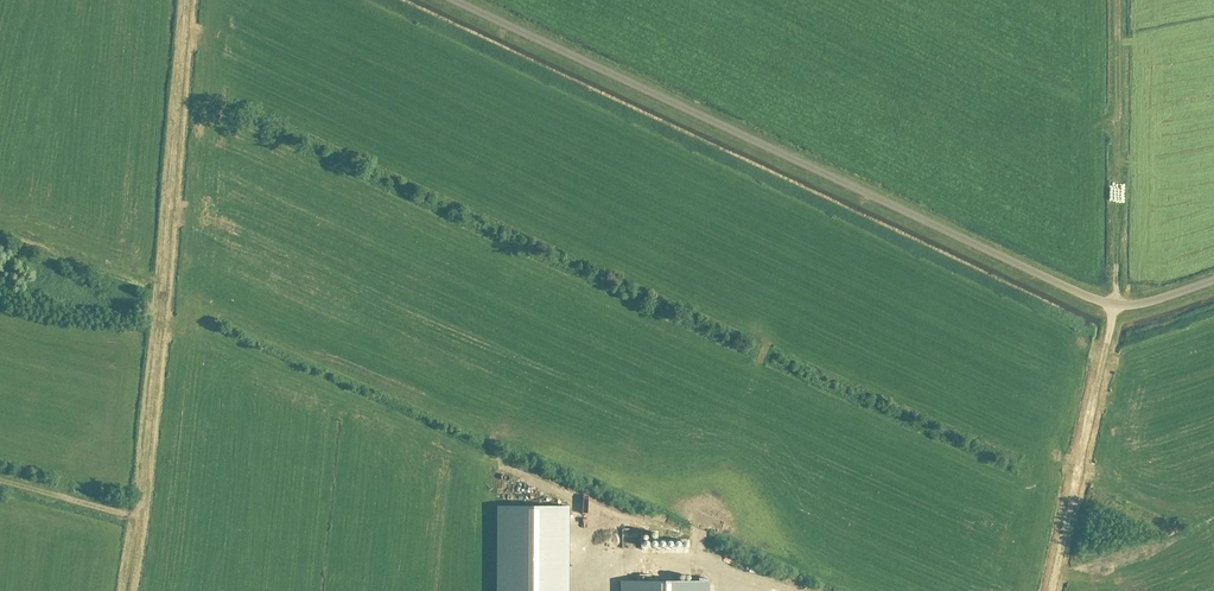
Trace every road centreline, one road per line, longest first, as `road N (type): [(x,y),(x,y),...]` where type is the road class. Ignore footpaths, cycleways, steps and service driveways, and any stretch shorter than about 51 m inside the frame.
road 1 (unclassified): [(1213,281),(1143,304),(1092,300),(451,0)]
road 2 (track): [(188,0),(139,518)]
road 3 (track): [(1117,0),(1113,306)]
road 4 (track): [(1105,344),(1052,590)]
road 5 (track): [(139,518),(0,482)]

